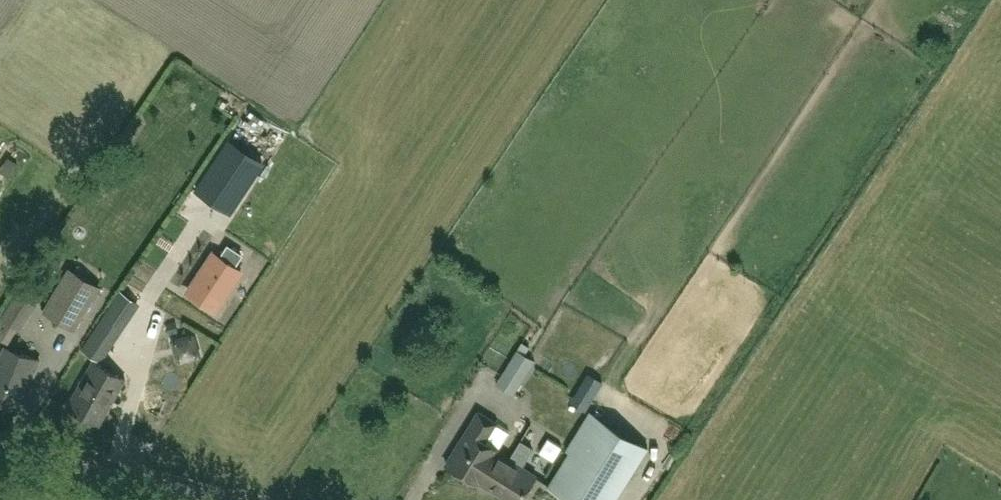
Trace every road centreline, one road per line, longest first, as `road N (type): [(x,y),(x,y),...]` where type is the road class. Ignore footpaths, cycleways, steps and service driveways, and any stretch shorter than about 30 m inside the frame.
road 1 (tertiary): [(209,499),(0,454)]

